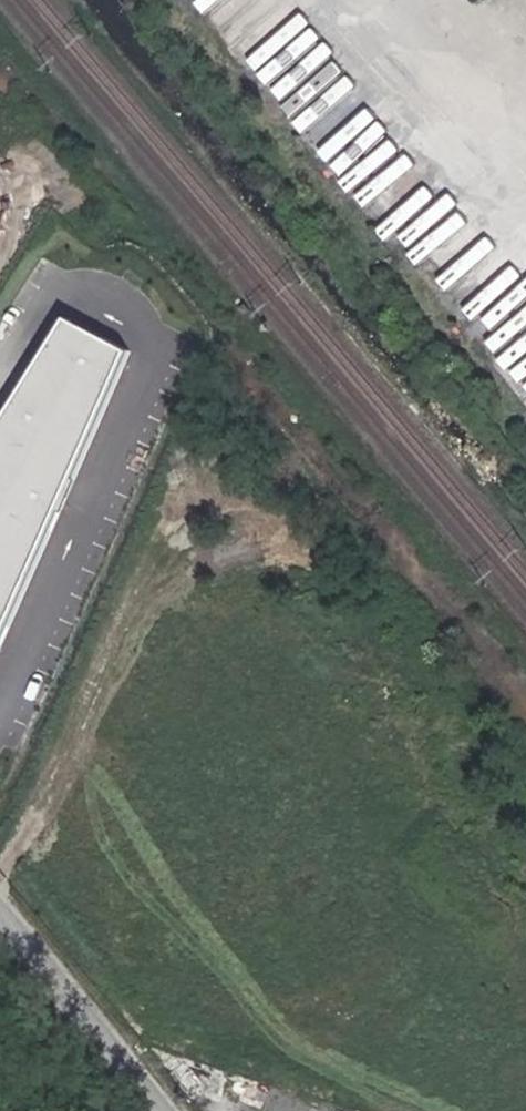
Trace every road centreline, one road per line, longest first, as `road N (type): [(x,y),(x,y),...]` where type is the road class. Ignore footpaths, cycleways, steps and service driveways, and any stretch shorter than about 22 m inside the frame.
road 1 (unclassified): [(0,902),(168,1110)]

